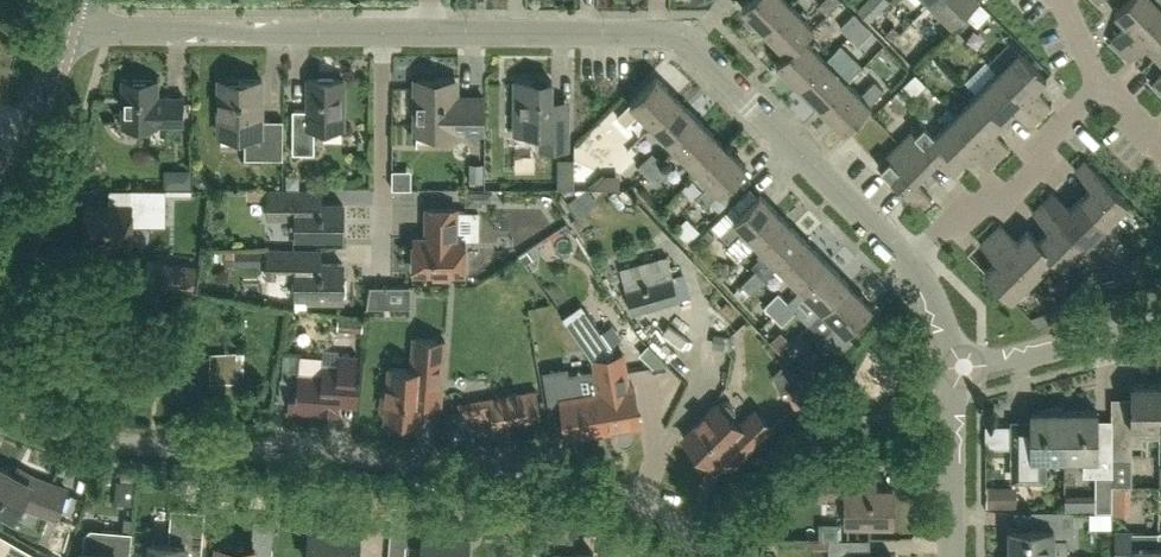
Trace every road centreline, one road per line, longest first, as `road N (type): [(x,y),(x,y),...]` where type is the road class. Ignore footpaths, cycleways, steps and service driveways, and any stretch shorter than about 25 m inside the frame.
road 1 (residential): [(699,555),(637,501),(575,478),(117,446),(63,435),(0,407)]
road 2 (residential): [(908,264),(689,44),(654,35),(429,34)]
road 3 (residential): [(383,34),(126,33),(66,19)]
road 4 (residential): [(908,264),(961,216),(1013,192),(1037,168),(1050,138),(1104,84)]
road 5 (residential): [(381,275),(383,34)]
road 6 (tertiary): [(0,225),(66,19)]
road 7 (residential): [(954,377),(1160,321)]
road 8 (residential): [(951,556),(954,377)]
road 9 (residential): [(954,377),(940,314),(908,264)]

